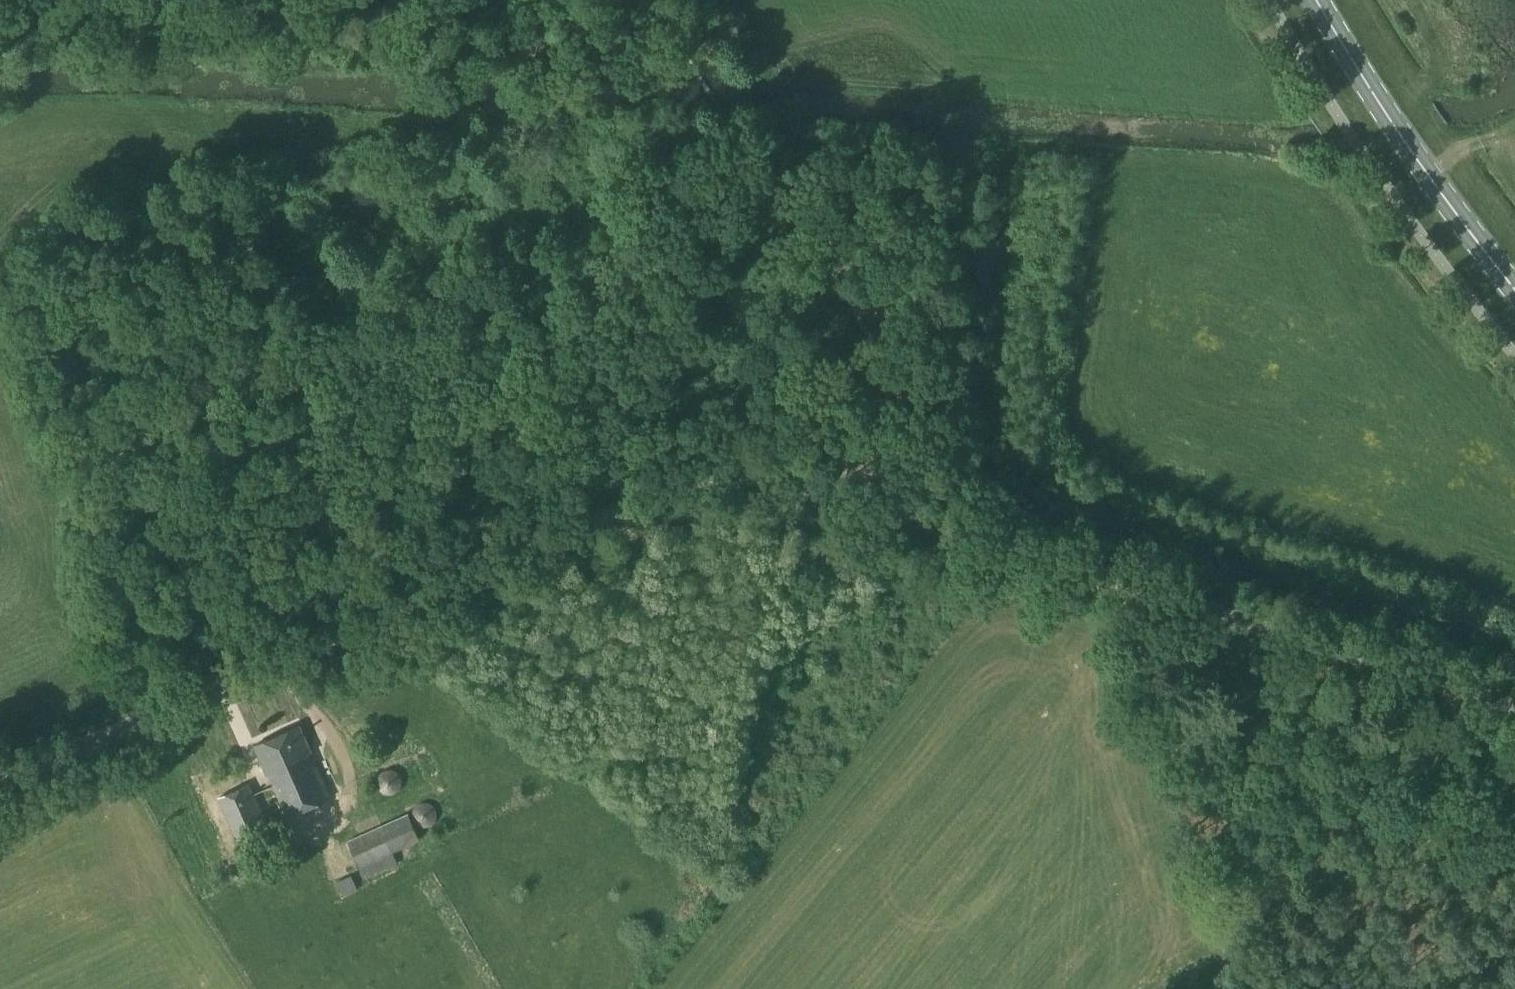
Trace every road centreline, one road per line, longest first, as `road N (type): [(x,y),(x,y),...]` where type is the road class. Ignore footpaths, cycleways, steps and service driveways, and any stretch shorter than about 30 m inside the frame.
road 1 (unclassified): [(1514,706),(814,487),(732,476),(667,492),(0,781)]
road 2 (primary): [(1514,293),(1353,76),(1314,0)]

